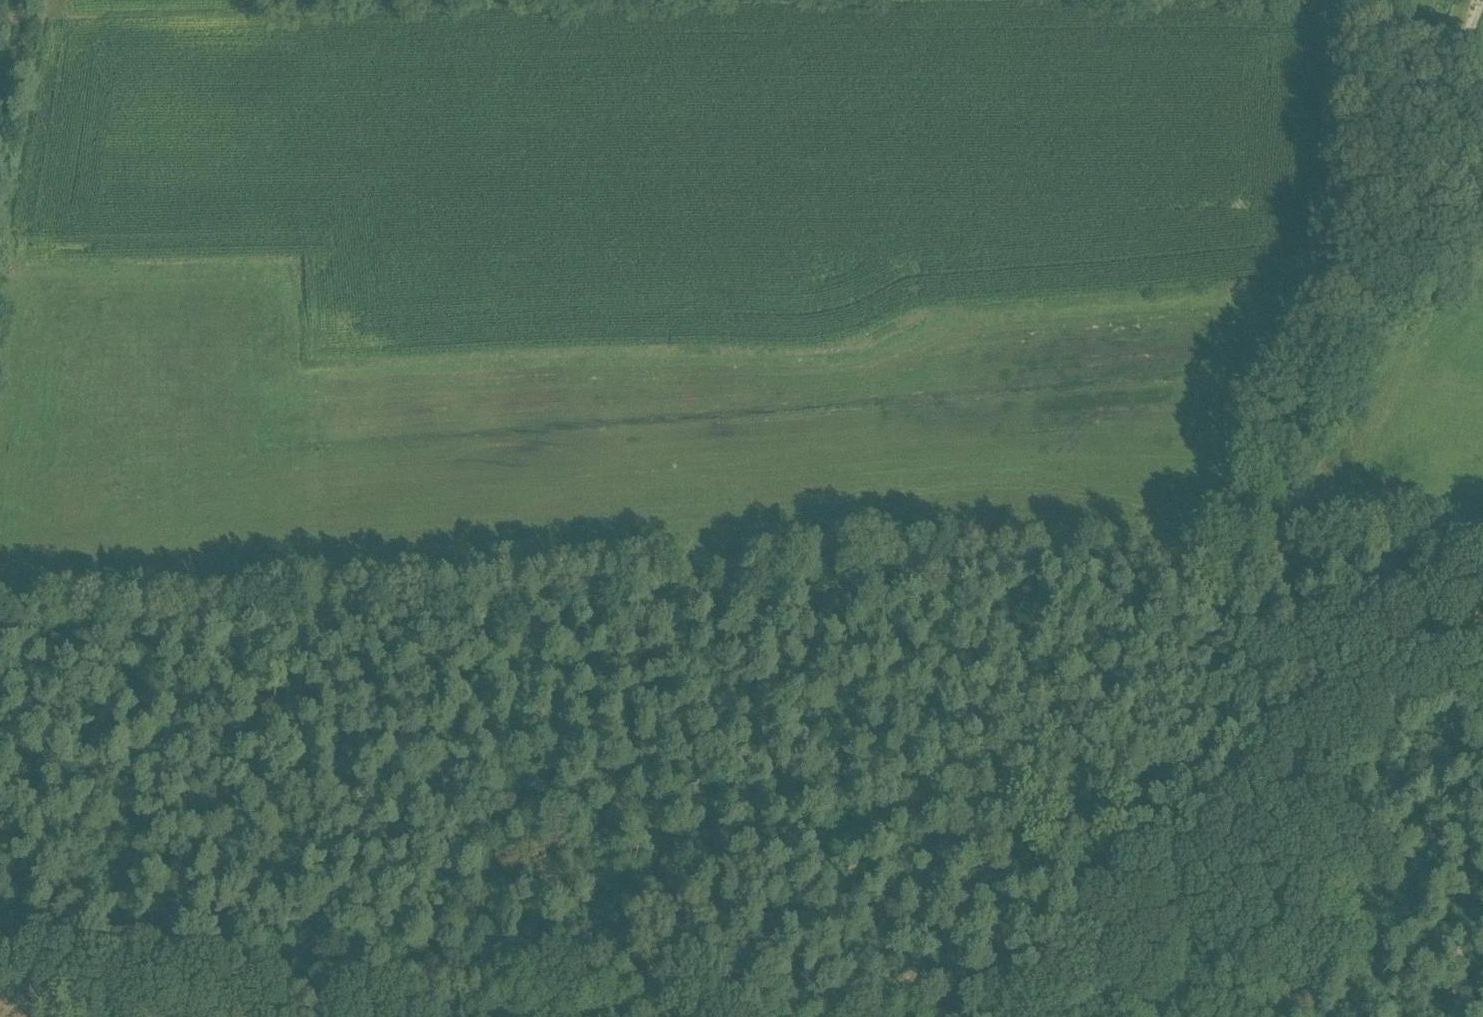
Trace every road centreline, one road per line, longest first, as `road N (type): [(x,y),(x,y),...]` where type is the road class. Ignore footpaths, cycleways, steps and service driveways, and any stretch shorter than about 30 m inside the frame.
road 1 (track): [(0,635),(1482,545)]
road 2 (track): [(1047,1016),(1071,954),(1146,828),(1311,383),(1404,275),(1478,96)]

